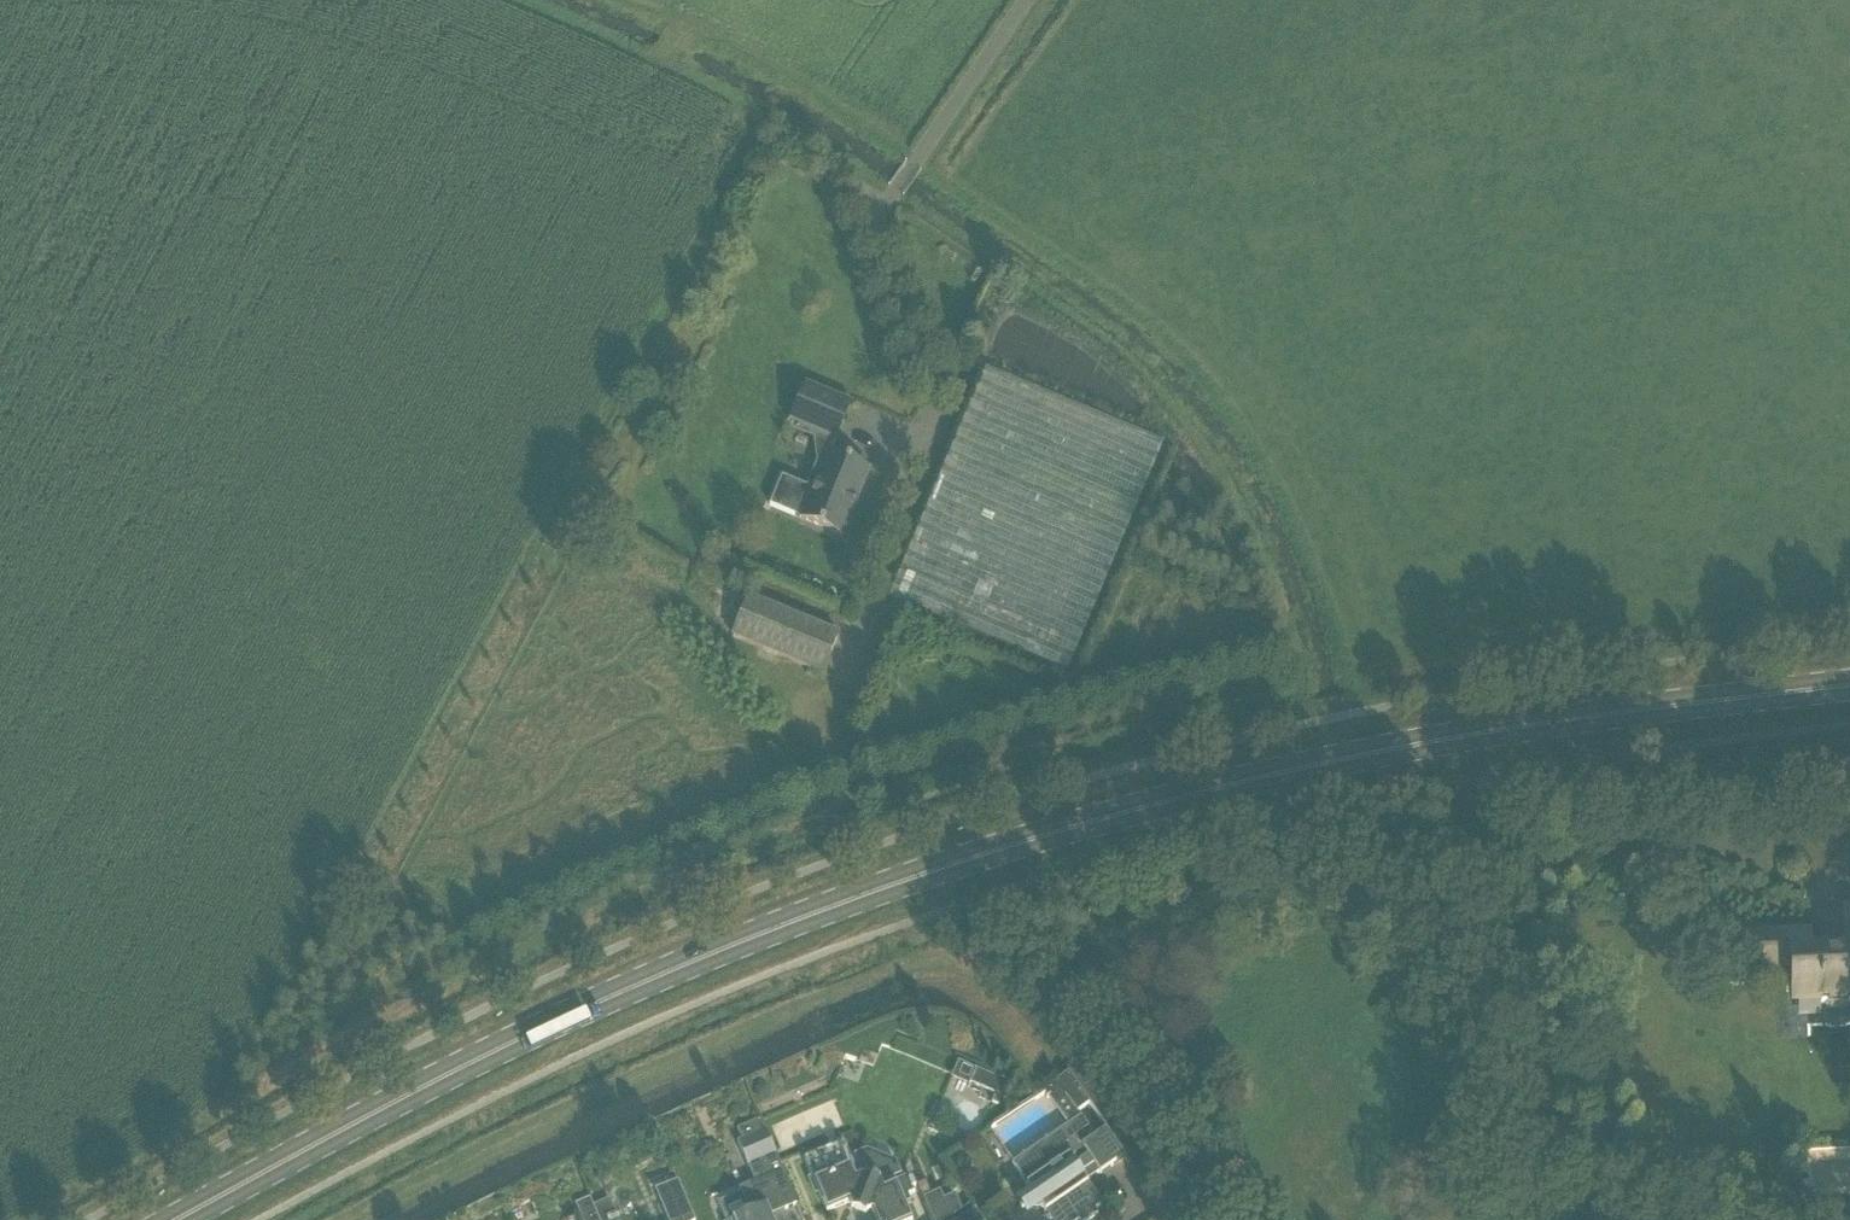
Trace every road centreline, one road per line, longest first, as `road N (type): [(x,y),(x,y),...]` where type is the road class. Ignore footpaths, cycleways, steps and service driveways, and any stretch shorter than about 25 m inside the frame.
road 1 (primary): [(158,1219),(323,1126),(607,990),(1020,843),(1387,749),(1849,685)]
road 2 (track): [(1179,1219),(1050,1031),(1003,989)]

